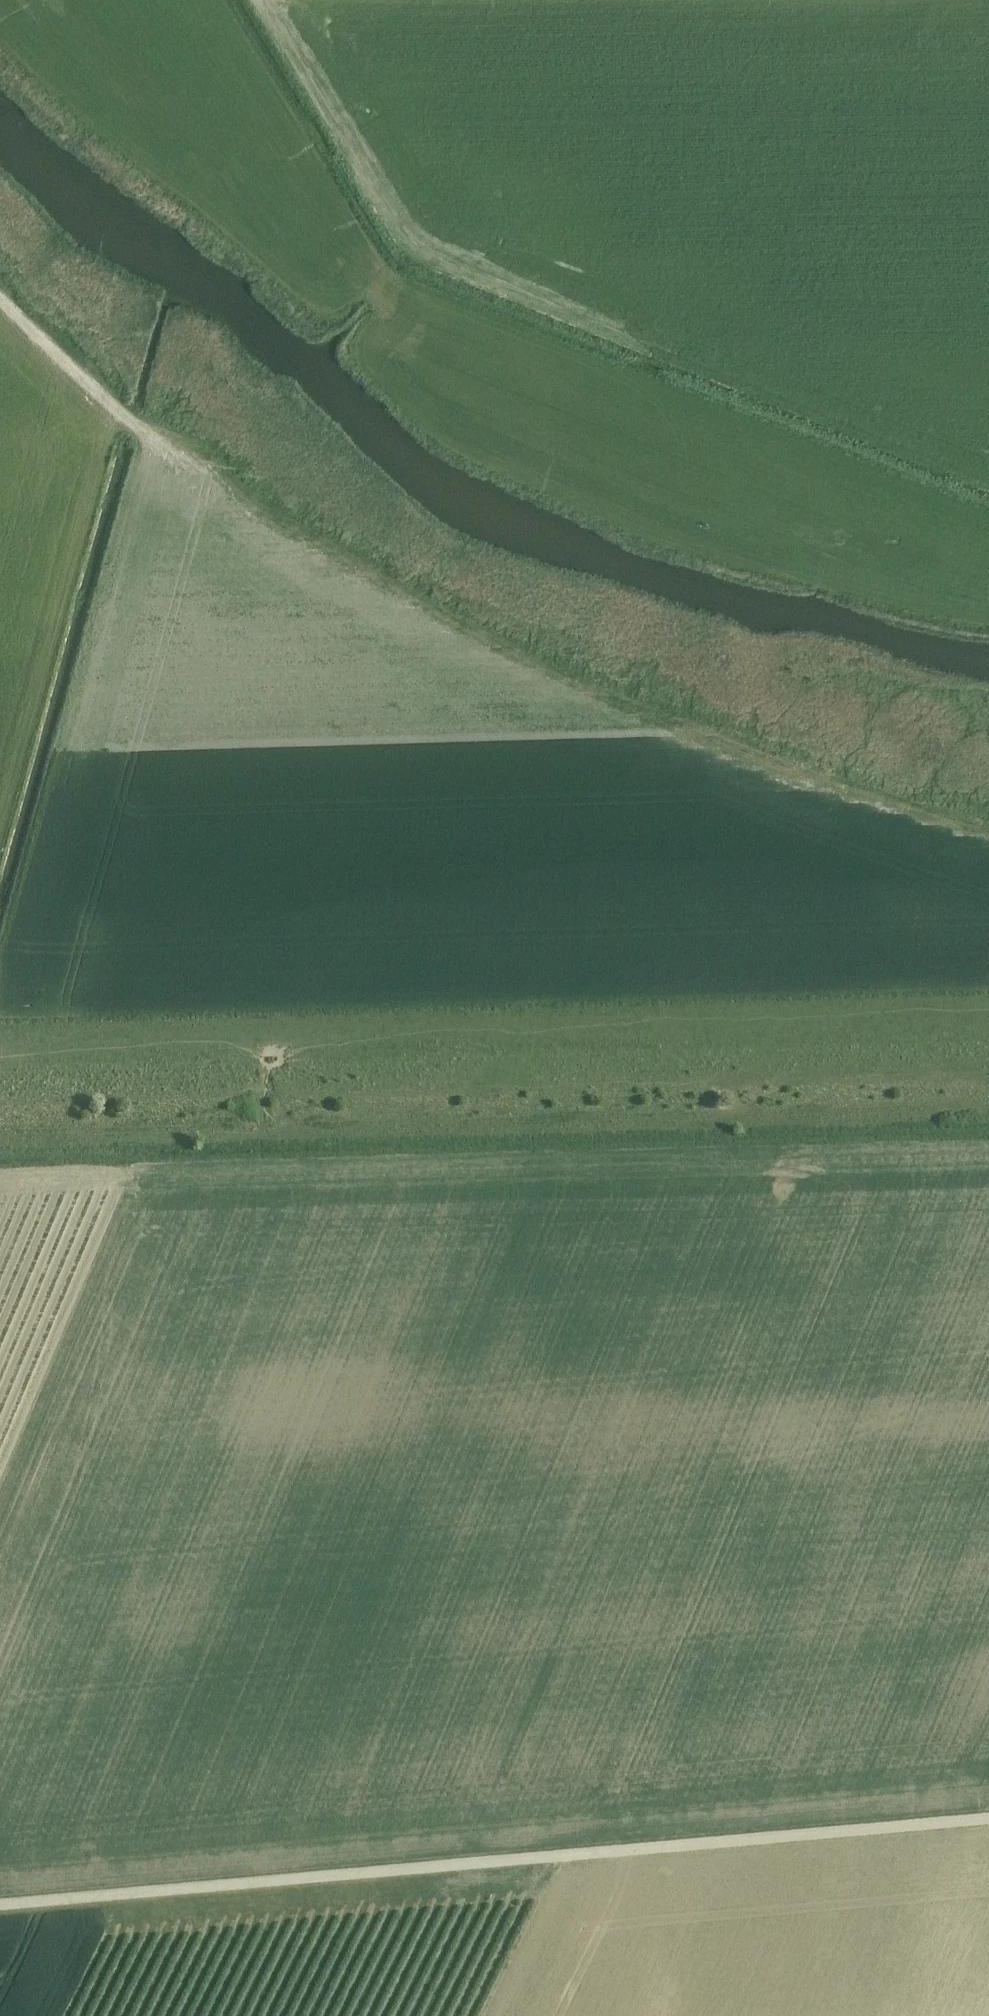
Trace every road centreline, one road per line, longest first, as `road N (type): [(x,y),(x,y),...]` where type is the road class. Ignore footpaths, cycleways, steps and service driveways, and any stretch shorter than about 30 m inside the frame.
road 1 (unclassified): [(0,1902),(988,1817)]
road 2 (track): [(0,297),(135,425)]

